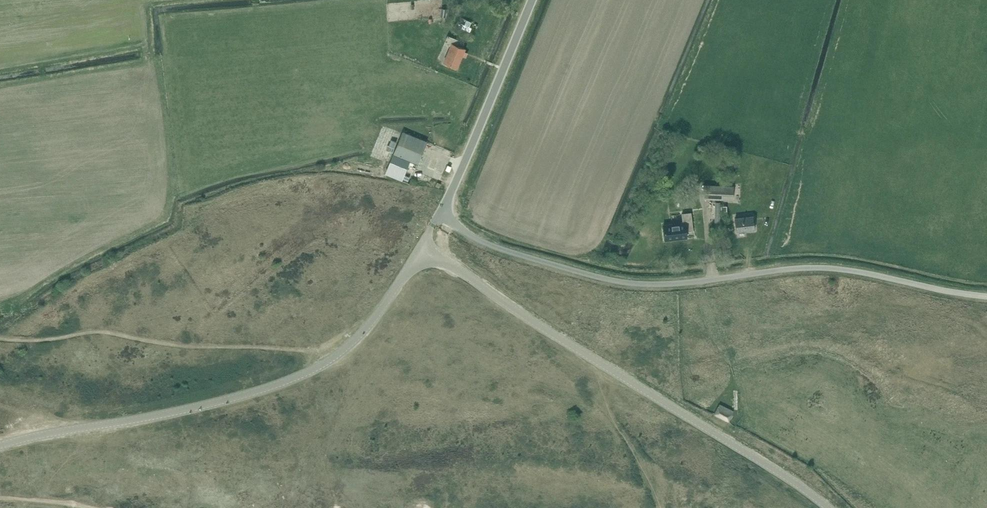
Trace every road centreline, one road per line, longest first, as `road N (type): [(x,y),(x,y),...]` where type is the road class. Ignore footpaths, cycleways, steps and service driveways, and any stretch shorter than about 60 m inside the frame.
road 1 (unclassified): [(0,448),(209,407),(308,374),(357,339),(420,252)]
road 2 (unclassified): [(420,252),(824,507)]
road 3 (unclassified): [(420,252),(533,0)]

